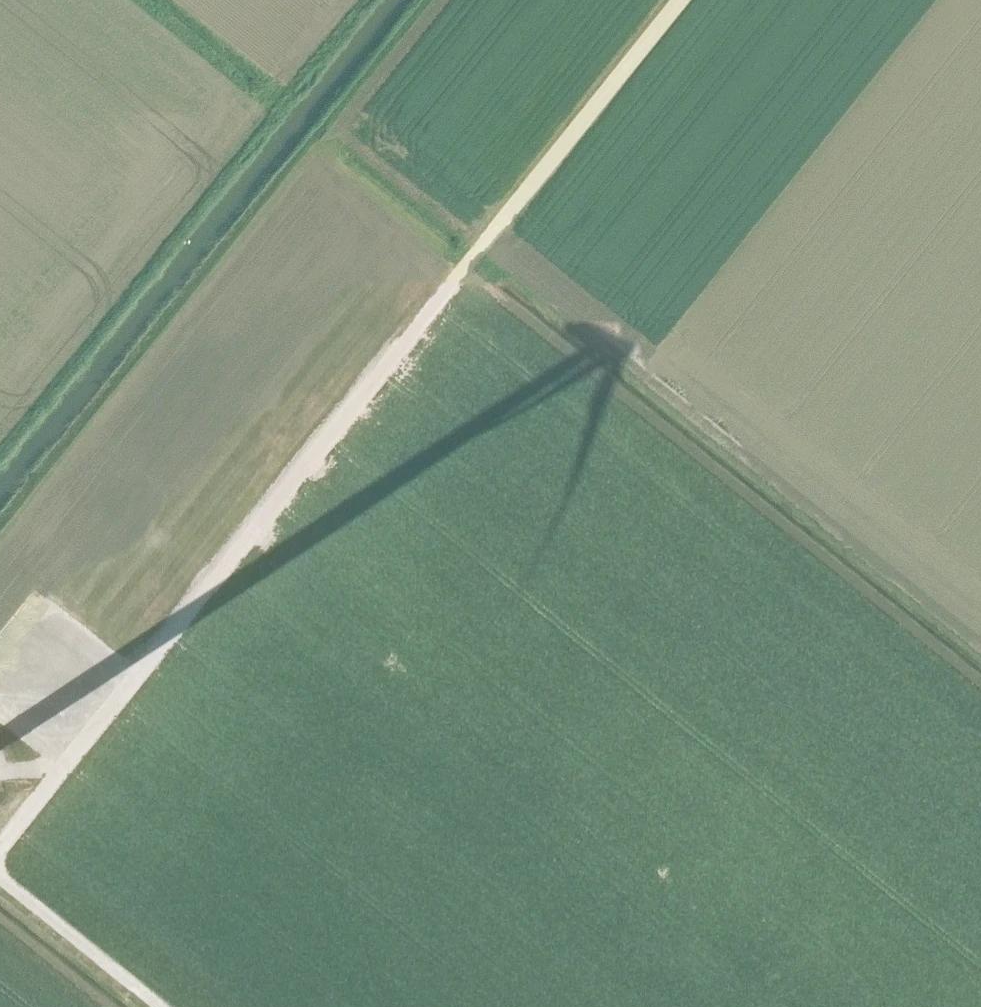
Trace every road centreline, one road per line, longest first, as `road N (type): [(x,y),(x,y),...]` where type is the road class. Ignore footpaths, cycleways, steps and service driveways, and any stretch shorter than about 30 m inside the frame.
road 1 (track): [(679,0),(0,846)]
road 2 (track): [(0,876),(163,1006)]

